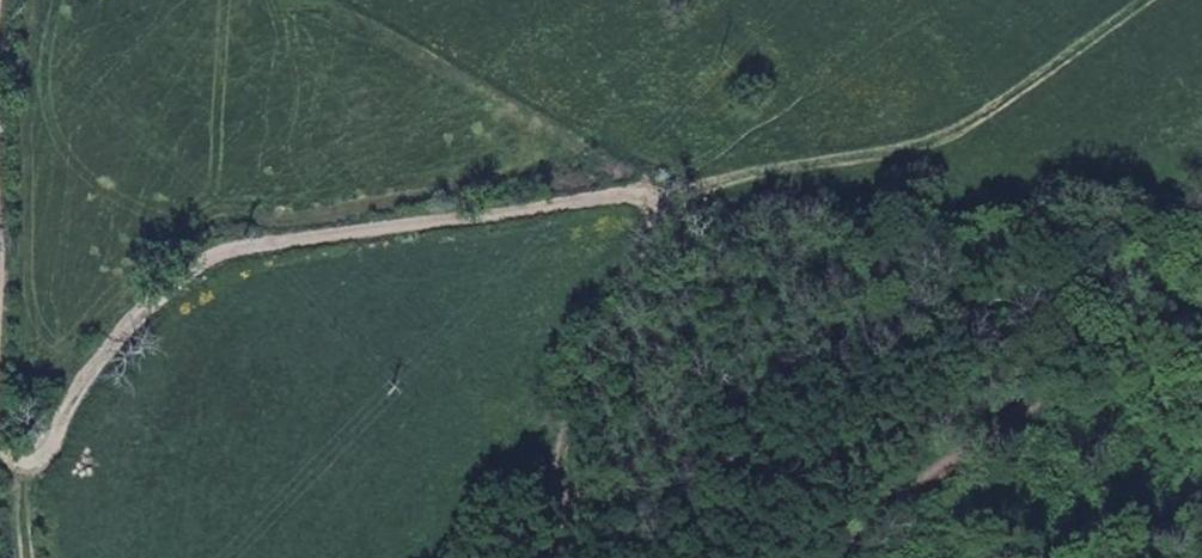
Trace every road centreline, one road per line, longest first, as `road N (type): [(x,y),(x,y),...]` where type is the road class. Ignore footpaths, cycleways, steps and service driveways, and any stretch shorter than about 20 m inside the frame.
road 1 (track): [(0,436),(13,458),(32,469),(55,461),(118,344),(207,264),(538,205),(676,205),(941,147),(1163,0)]
road 2 (track): [(676,205),(594,354),(553,557)]
road 3 (track): [(0,205),(0,370)]

